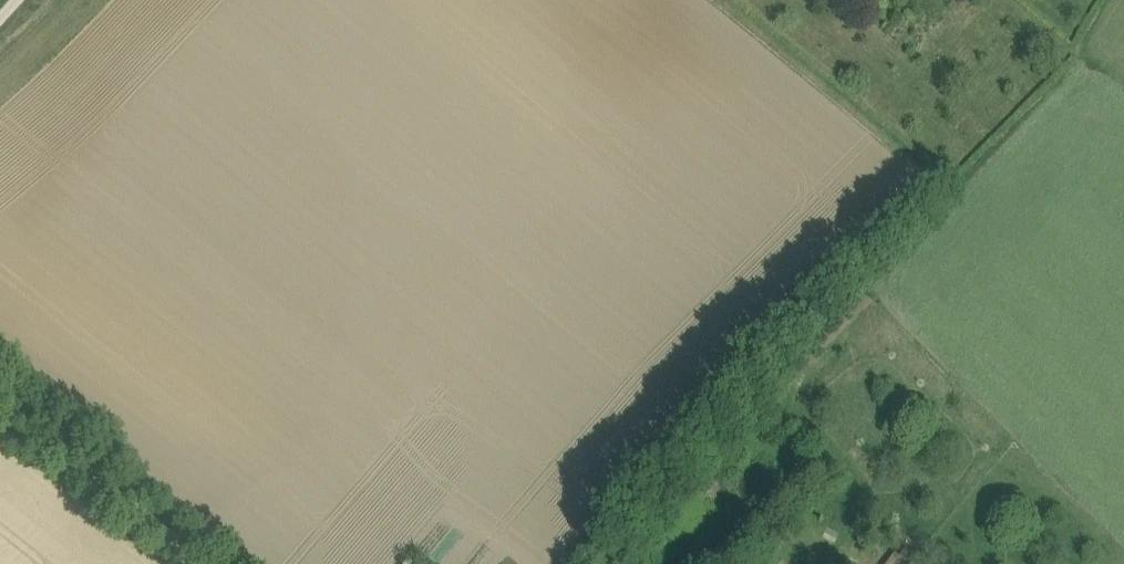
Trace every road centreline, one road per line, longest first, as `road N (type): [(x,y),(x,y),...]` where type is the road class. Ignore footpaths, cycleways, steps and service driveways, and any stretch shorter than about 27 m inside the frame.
road 1 (unclassified): [(201,563),(0,406)]

